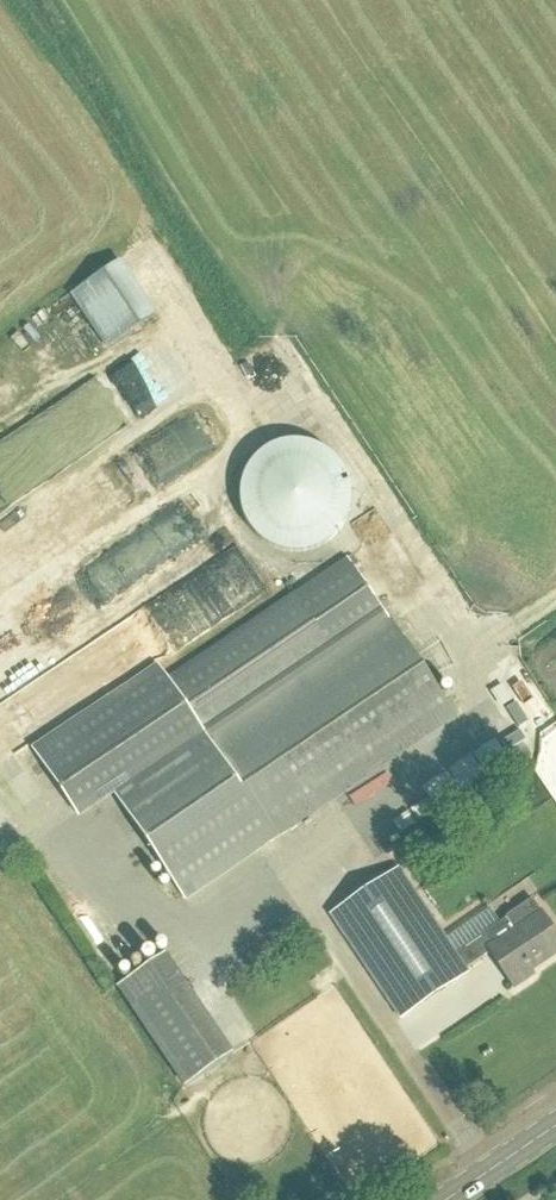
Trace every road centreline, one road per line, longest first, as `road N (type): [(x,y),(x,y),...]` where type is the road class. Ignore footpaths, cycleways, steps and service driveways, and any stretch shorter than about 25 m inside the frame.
road 1 (secondary): [(445,1199),(555,1125)]

